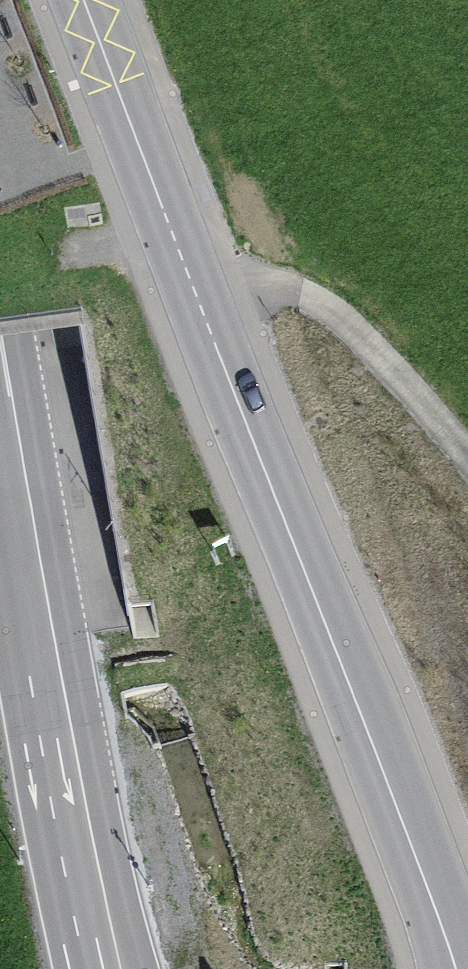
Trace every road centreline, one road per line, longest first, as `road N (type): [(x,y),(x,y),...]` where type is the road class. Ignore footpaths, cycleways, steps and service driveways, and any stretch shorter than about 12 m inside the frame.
road 1 (tertiary): [(460,968),(200,317),(85,0)]
road 2 (secondary): [(0,341),(109,968)]

